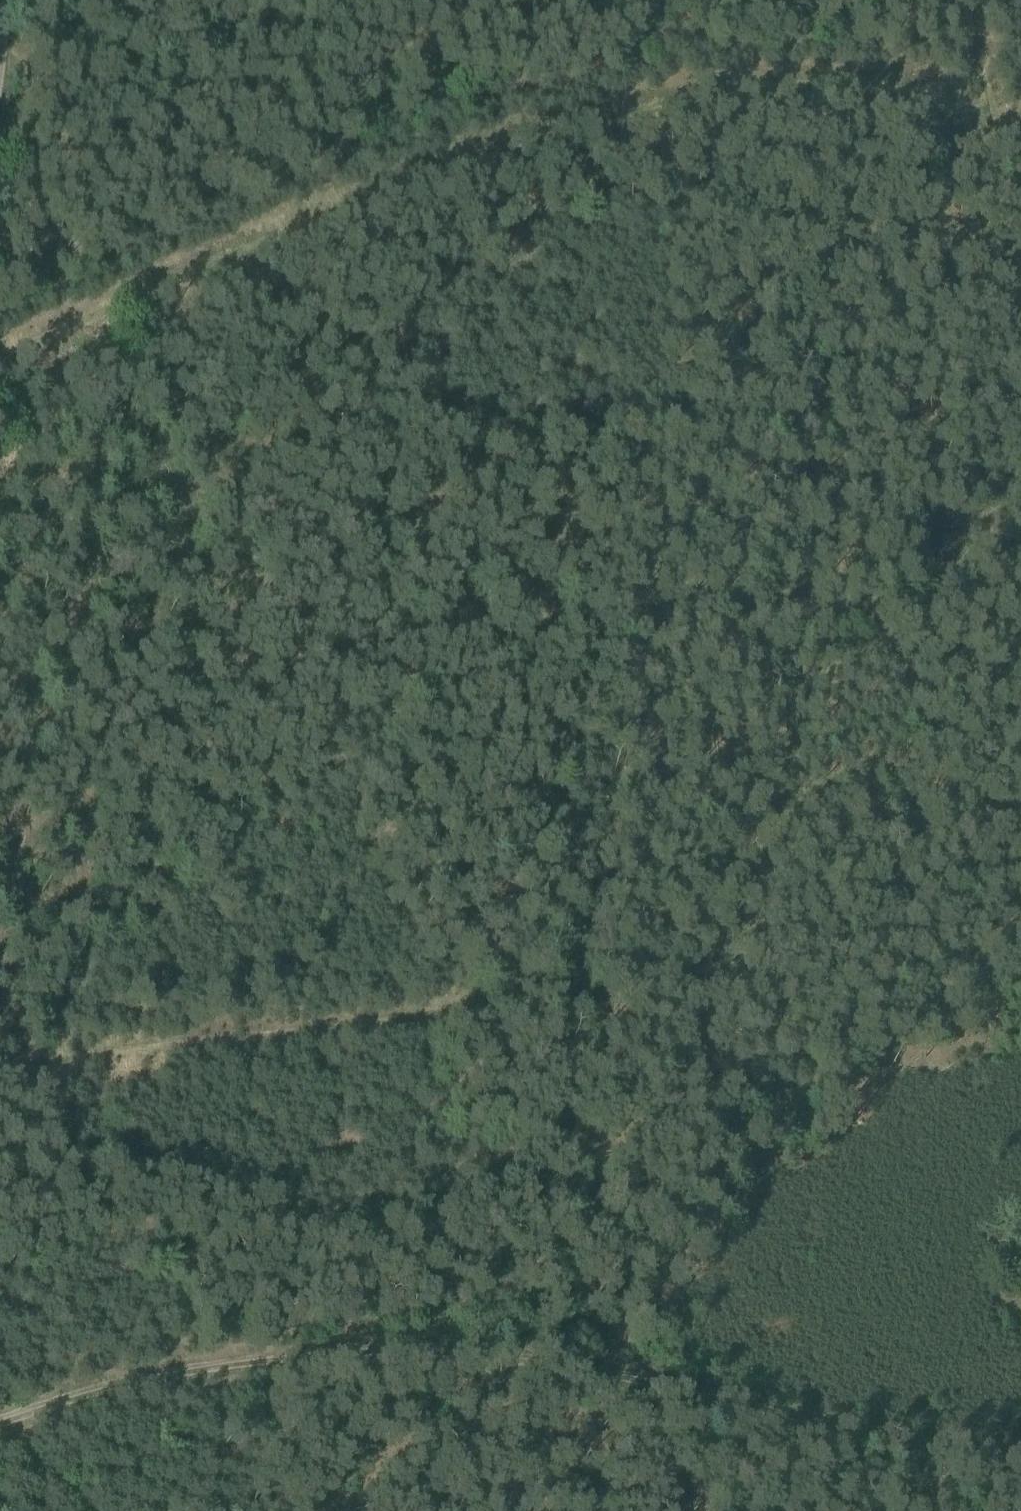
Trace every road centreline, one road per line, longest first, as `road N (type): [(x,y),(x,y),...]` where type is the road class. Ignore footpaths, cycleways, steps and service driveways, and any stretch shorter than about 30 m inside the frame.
road 1 (track): [(1020,134),(979,102),(876,61),(808,49),(714,54),(465,132),(0,348)]
road 2 (track): [(1020,1459),(506,1351),(397,1349),(195,1368),(0,1424)]

